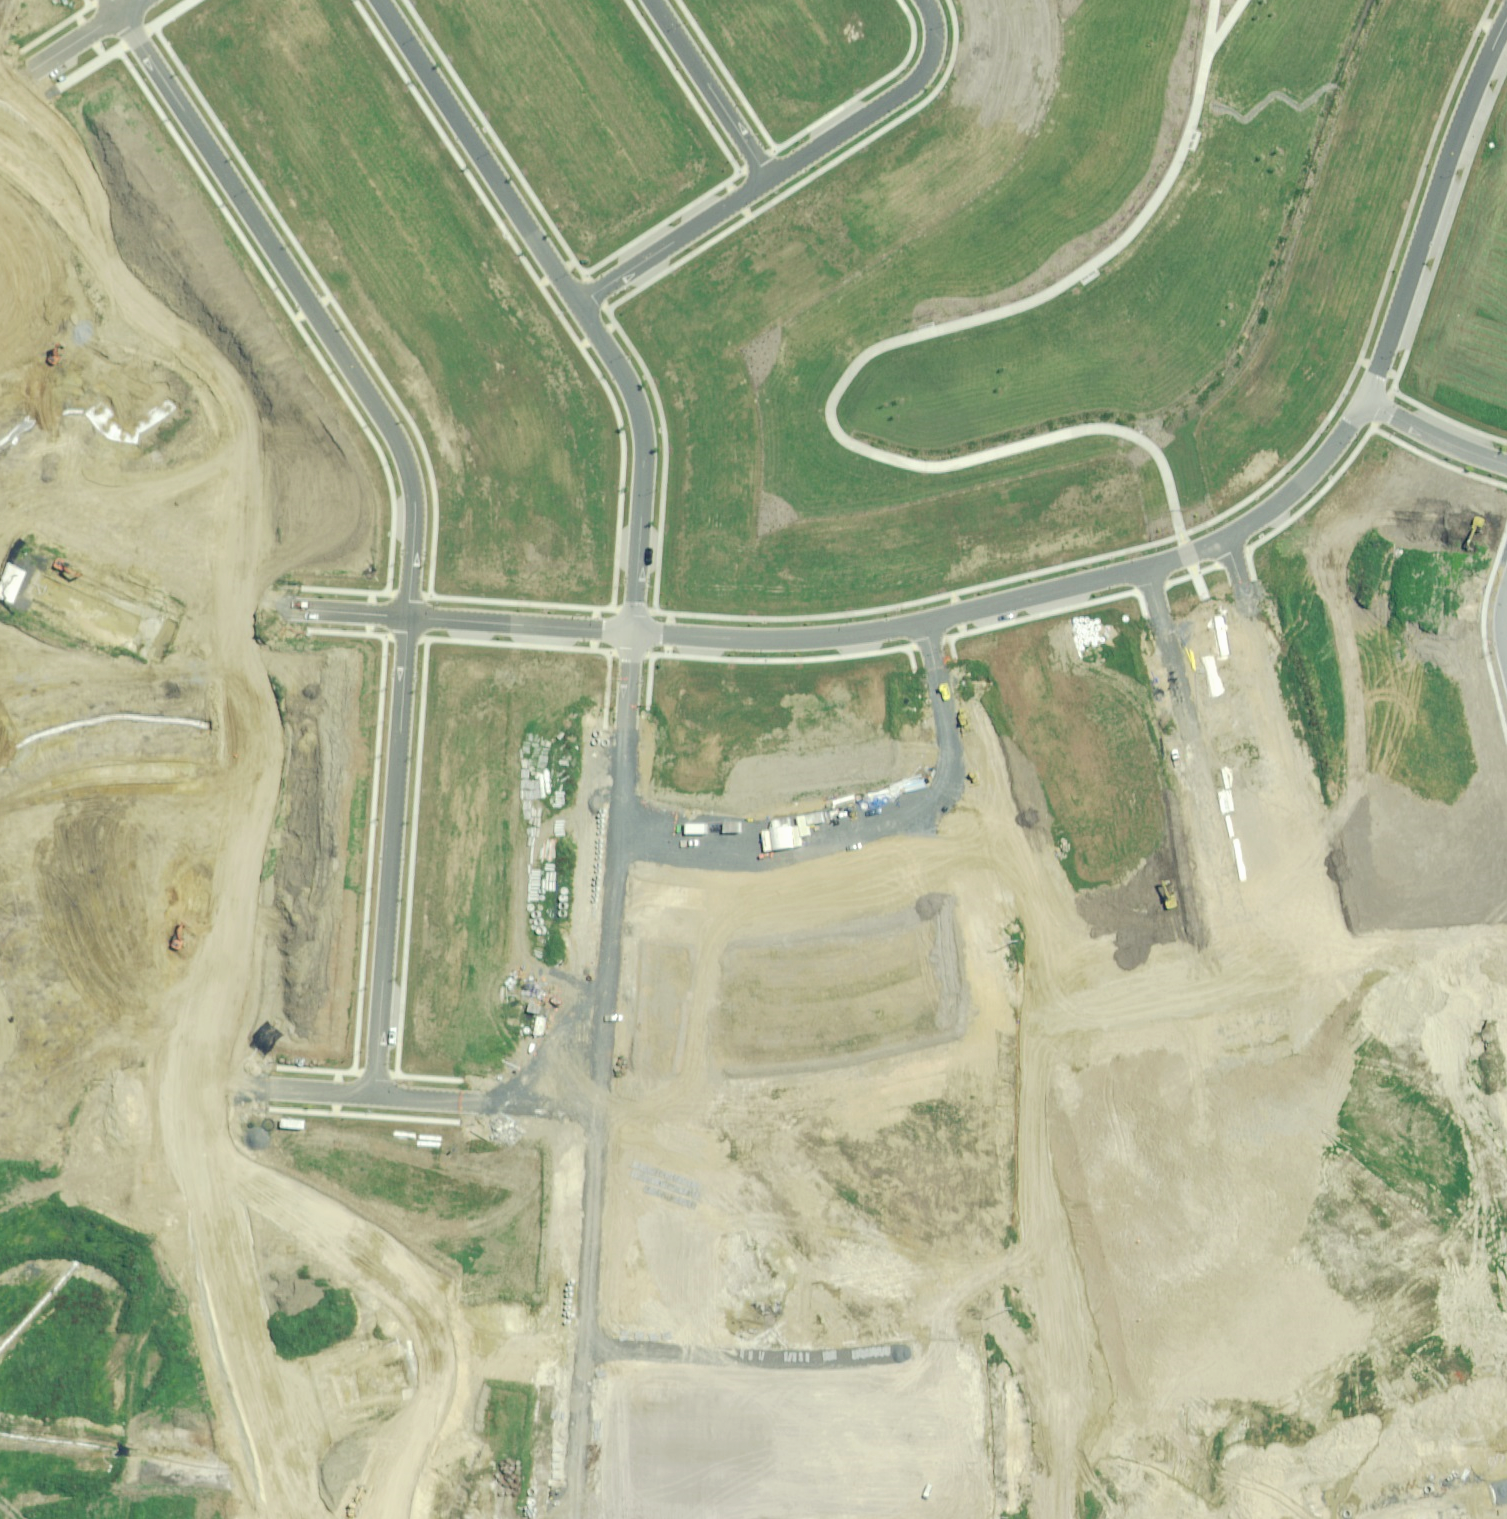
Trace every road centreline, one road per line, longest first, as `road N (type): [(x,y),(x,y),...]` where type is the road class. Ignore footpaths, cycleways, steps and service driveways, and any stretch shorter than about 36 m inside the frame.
road 1 (residential): [(1226,539),(1467,1505)]
road 2 (residential): [(1381,1518),(1145,569)]
road 3 (residential): [(409,617),(414,505),(393,437),(121,16)]
road 4 (residential): [(0,1309),(584,1347)]
road 5 (residential): [(584,1347),(827,1358),(996,1339),(1096,1312)]
road 6 (residential): [(375,1093),(409,617)]
road 7 (residential): [(181,601),(148,1077)]
road 8 (residential): [(598,1109),(806,1113),(1029,1056)]
road 9 (residential): [(1506,23),(1452,151),(1367,403)]
road 10 (residential): [(976,845),(738,898),(615,888)]
road 11 (residential): [(380,0),(579,304)]
road 12 (residential): [(579,304),(631,393),(641,426),(634,634)]
road 13 (unknown): [(0,218),(182,496)]
road 14 (residential): [(927,622),(832,639),(634,634)]
road 15 (residential): [(1029,1056),(1096,1312)]
road 16 (residential): [(926,0),(933,59),(909,90),(770,178)]
road 17 (residential): [(634,634),(615,888)]
road 18 (residential): [(598,1109),(584,1347)]
road 19 (residential): [(770,178),(579,304)]
road 20 (residential): [(409,617),(181,601)]
road 21 (residential): [(927,622),(976,845)]
road 22 (residential): [(148,1077),(375,1093)]
road 23 (residential): [(634,634),(409,617)]
road 24 (residential): [(1145,569),(927,622)]
road 25 (residential): [(375,1093),(598,1109)]
road 26 (residential): [(615,888),(598,1109)]
road 27 (residential): [(976,845),(1029,1056)]
road 28 (residential): [(1096,1312),(1155,1518)]
road 29 (residential): [(770,178),(654,0)]
road 30 (residential): [(1367,403),(1323,461),(1226,539)]
road 31 (residential): [(181,601),(0,591)]
road 32 (residential): [(584,1347),(570,1518)]
road 33 (residential): [(1367,403),(1506,466)]
road 34 (residential): [(0,1067),(148,1077)]

